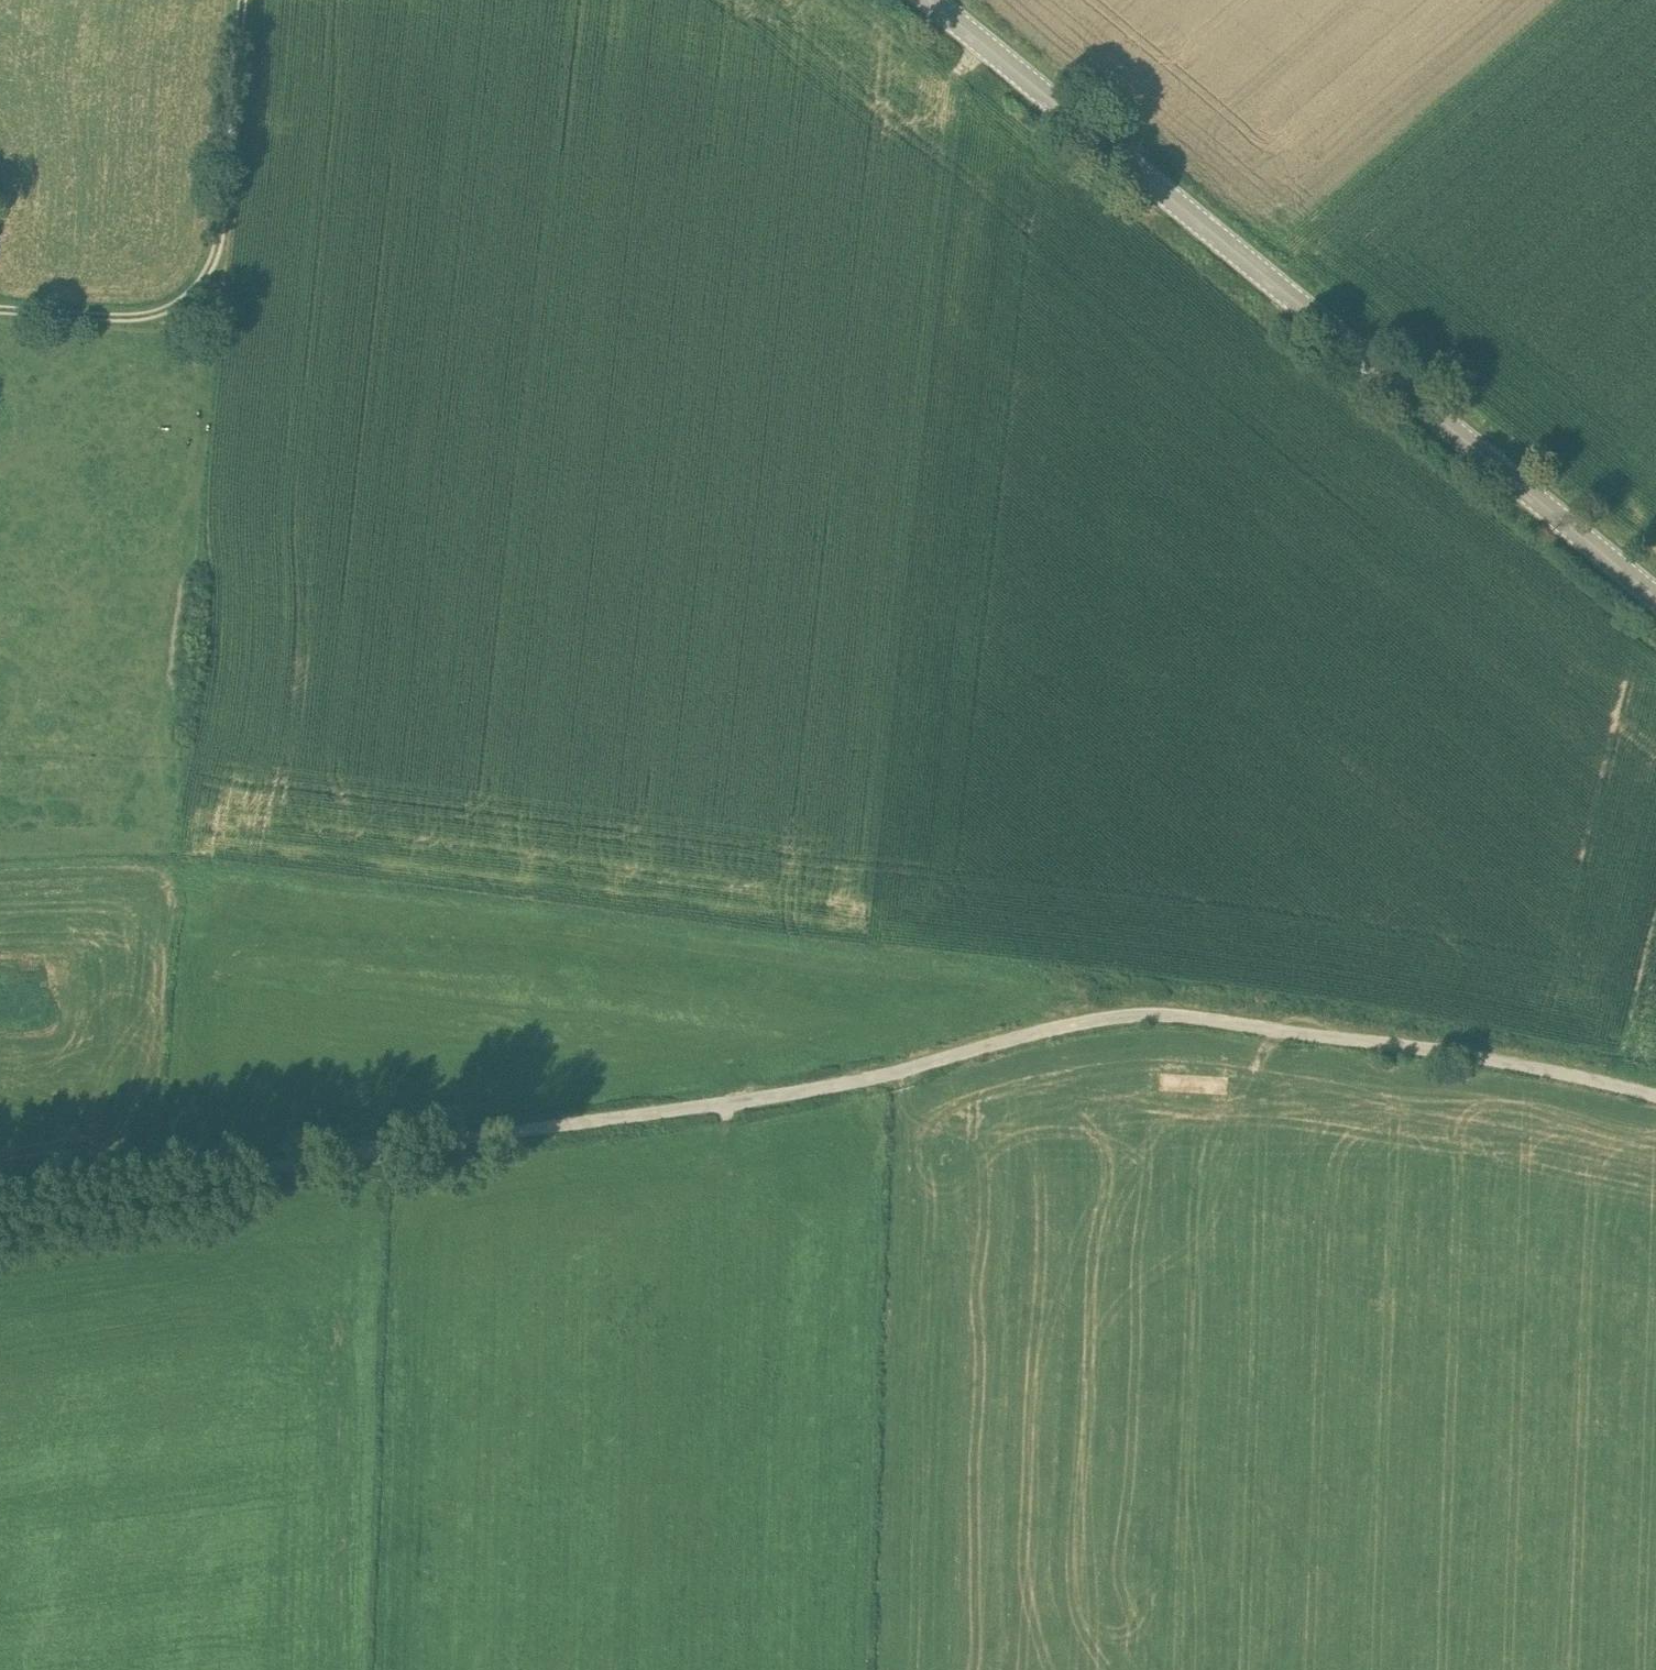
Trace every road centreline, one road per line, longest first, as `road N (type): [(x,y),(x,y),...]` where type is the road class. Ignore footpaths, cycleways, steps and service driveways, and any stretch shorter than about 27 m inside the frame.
road 1 (track): [(1655,1095),(1512,1062),(1137,1015),(1052,1030),(832,1091),(0,1212)]
road 2 (unclassified): [(930,0),(1655,601)]
road 3 (unclassified): [(241,0),(227,245),(203,283),(173,314),(0,308)]

